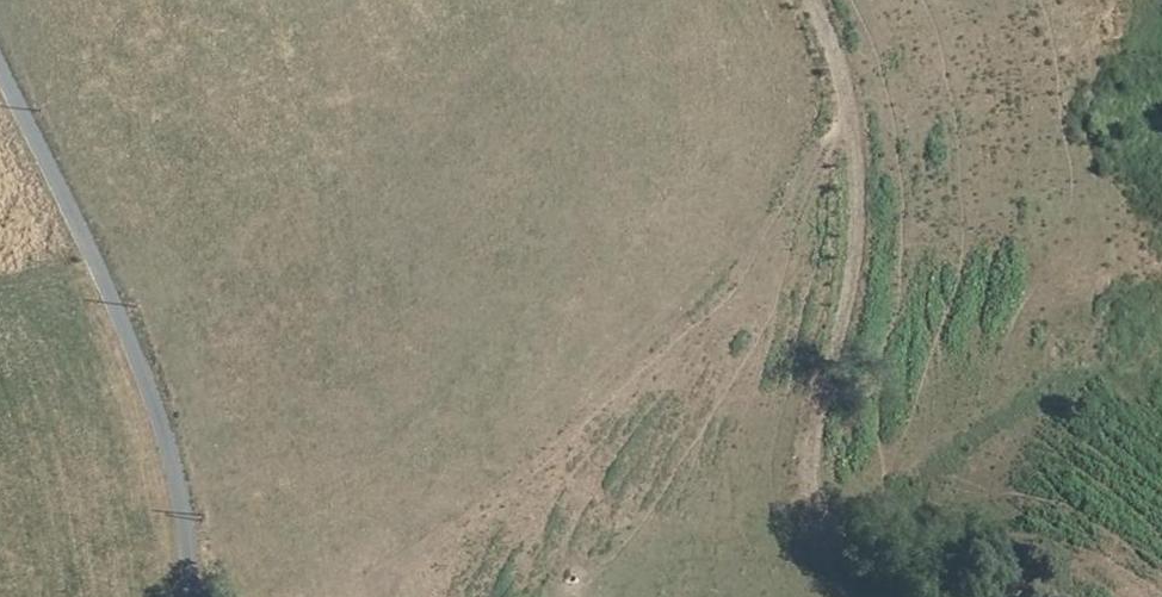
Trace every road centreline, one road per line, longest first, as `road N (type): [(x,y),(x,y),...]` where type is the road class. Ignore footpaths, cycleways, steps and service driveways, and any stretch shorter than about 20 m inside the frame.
road 1 (track): [(815,0),(849,90),(858,229),(851,291),(812,436),(810,493),(822,526),(855,569),(932,596)]
road 2 (unclassified): [(193,596),(168,444),(126,328),(0,70)]

